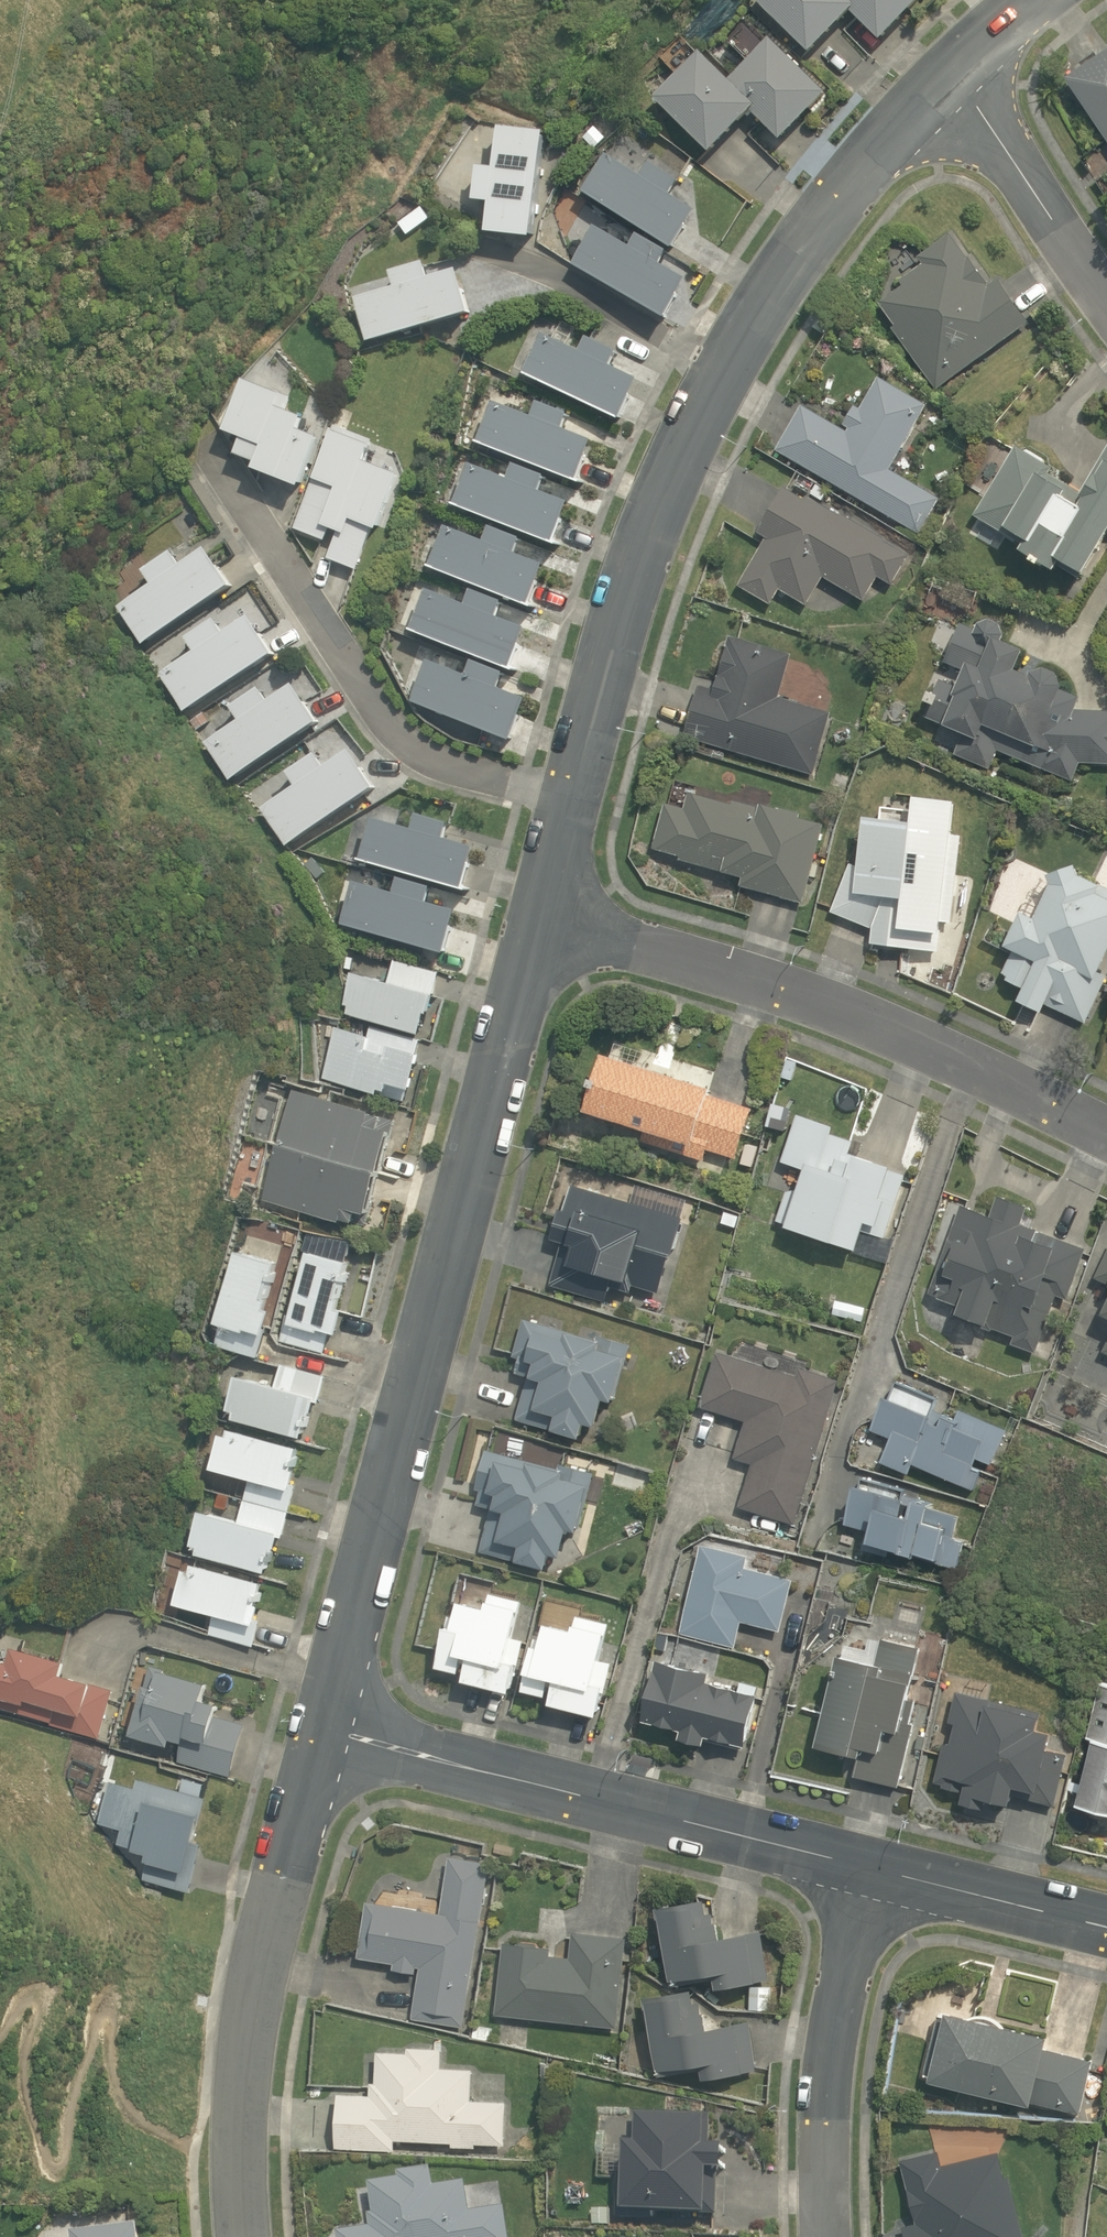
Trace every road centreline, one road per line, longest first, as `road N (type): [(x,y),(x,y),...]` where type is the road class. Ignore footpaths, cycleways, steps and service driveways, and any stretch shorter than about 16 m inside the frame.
road 1 (residential): [(329,1723),(534,917)]
road 2 (residential): [(568,795),(664,485),(726,367),(826,217),(940,82)]
road 3 (residential): [(534,917),(953,1049),(1106,1126)]
road 4 (residential): [(856,1869),(329,1723)]
road 5 (residential): [(207,449),(404,738),(449,763),(568,795)]
road 6 (residential): [(247,2236),(239,2171),(245,2068),(264,1960),(329,1723)]
road 7 (residential): [(856,1869),(820,2115),(825,2236)]
road 8 (residential): [(1106,1936),(856,1869)]
road 9 (residential): [(940,82),(1106,272)]
road 10 (residential): [(534,917),(568,795)]
road 11 (residential): [(940,82),(1034,0)]

